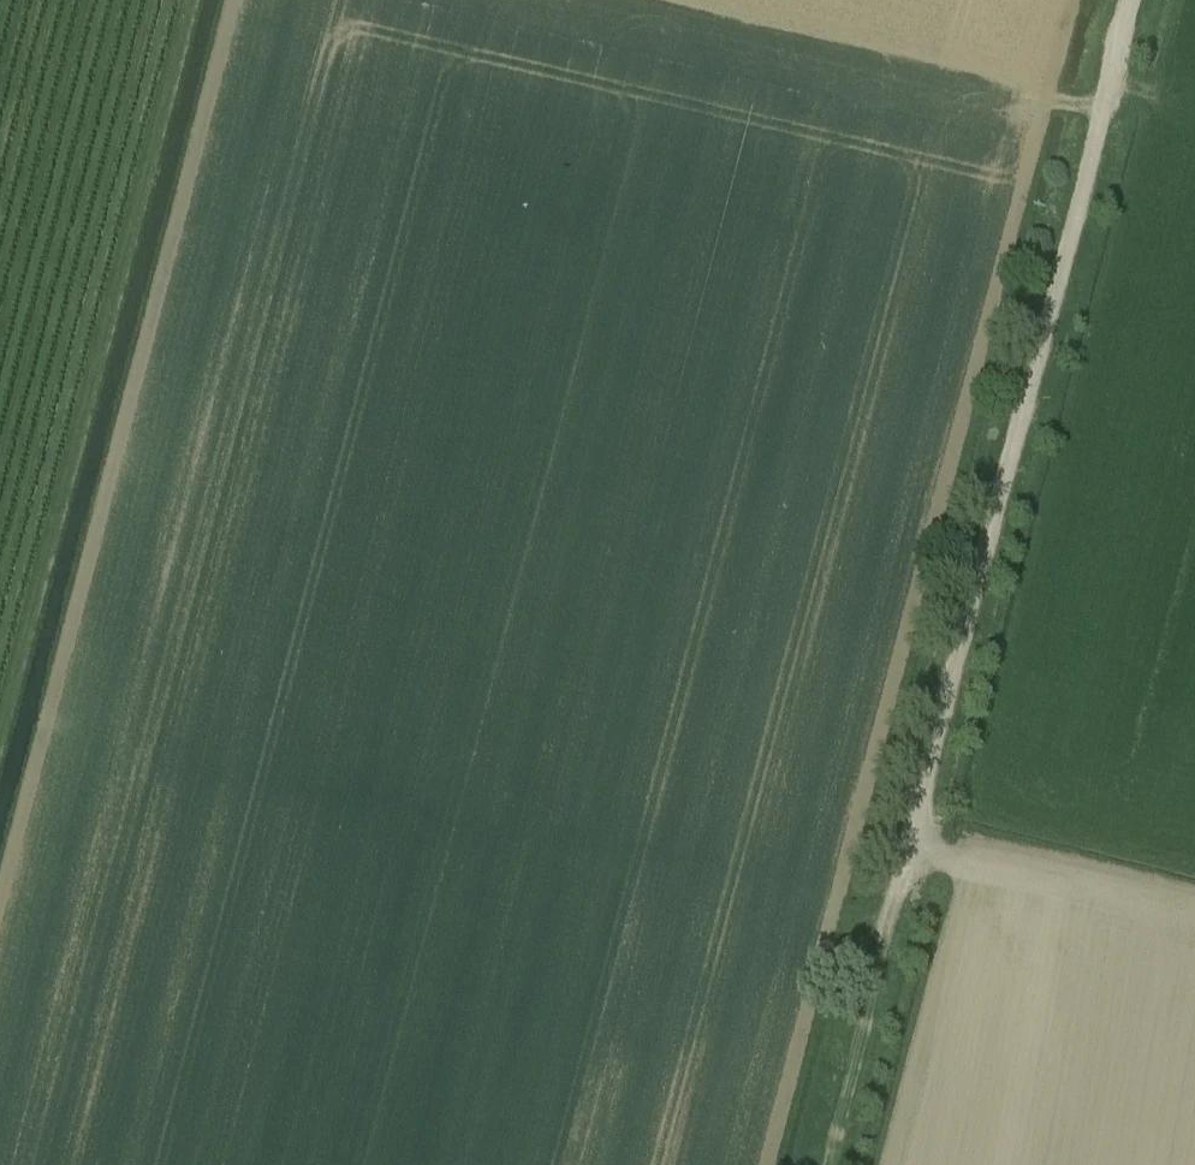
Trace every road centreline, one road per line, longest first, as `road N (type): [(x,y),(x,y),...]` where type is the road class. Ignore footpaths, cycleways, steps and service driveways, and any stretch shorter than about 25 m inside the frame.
road 1 (unclassified): [(1136,0),(900,881)]
road 2 (track): [(900,881),(827,1164)]

